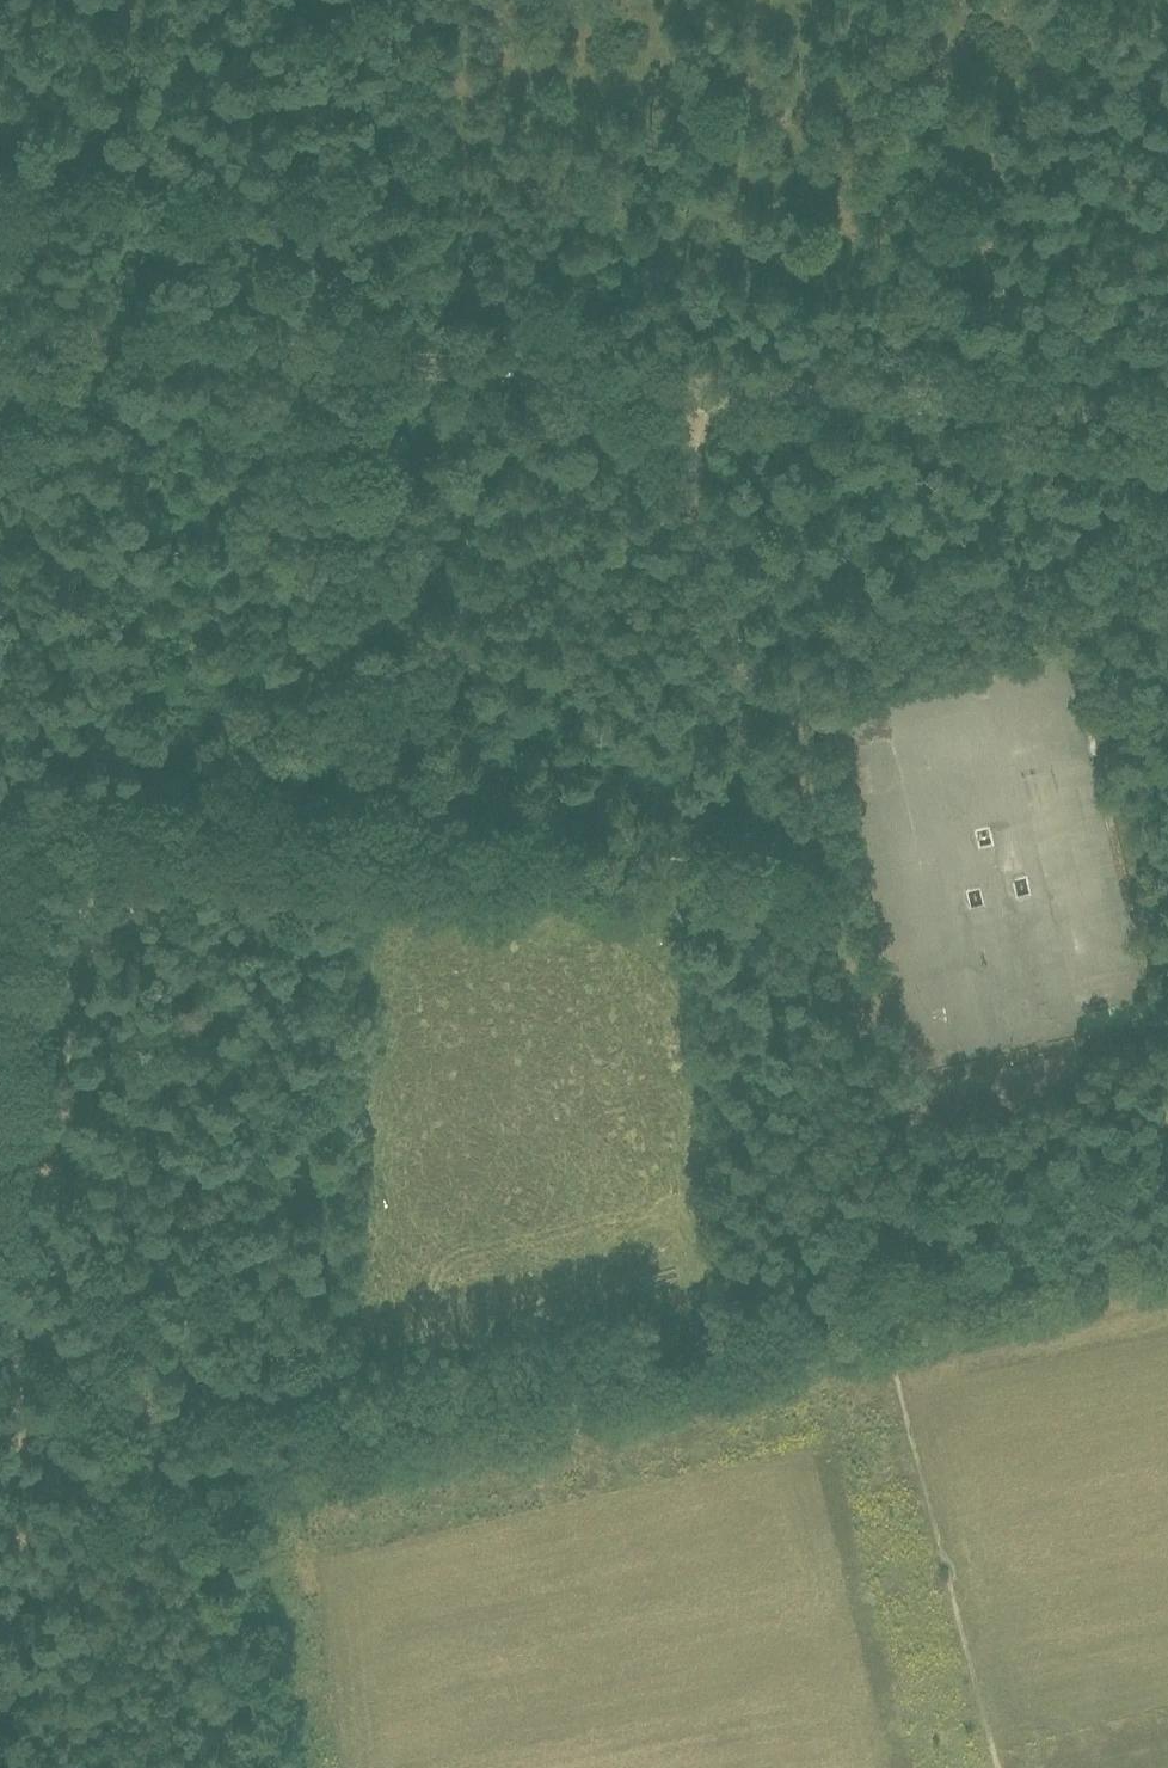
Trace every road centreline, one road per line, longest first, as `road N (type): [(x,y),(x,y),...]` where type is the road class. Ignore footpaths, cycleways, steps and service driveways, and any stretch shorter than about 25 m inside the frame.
road 1 (unclassified): [(1167,421),(0,339)]

